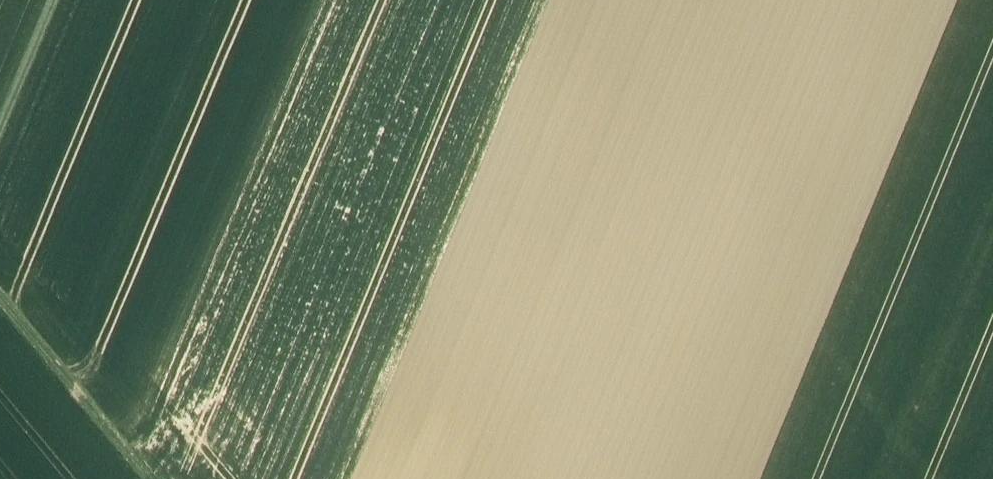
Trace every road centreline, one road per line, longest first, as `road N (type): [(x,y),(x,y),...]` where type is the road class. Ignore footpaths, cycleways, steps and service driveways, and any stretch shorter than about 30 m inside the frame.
road 1 (track): [(142,478),(0,307)]
road 2 (track): [(50,0),(0,126)]

